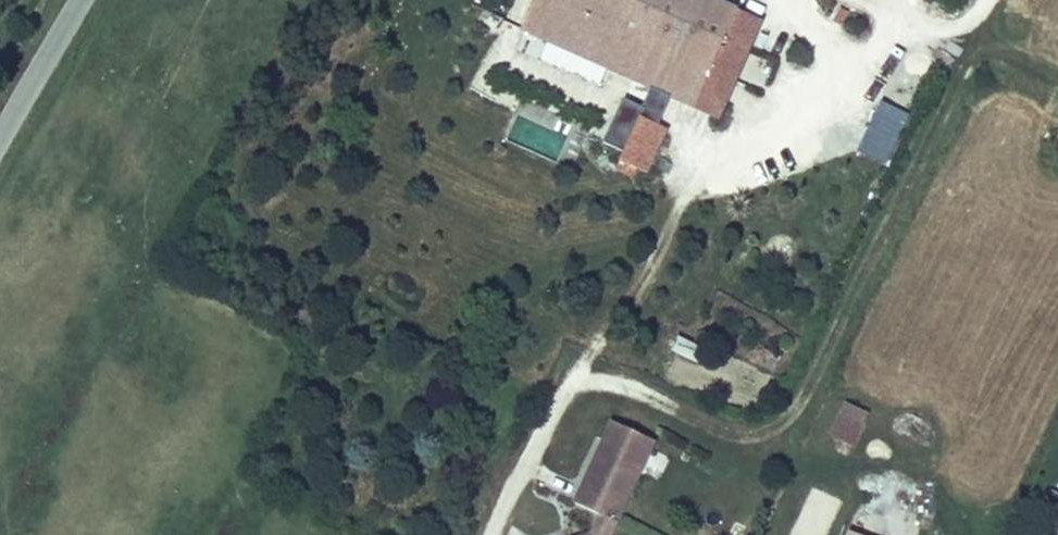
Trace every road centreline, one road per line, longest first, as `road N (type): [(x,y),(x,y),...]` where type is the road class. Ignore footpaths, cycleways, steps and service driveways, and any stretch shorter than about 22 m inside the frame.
road 1 (track): [(579,382),(609,380),(723,435),(760,439),(787,423),(997,0)]
road 2 (unclassified): [(0,137),(80,0)]

